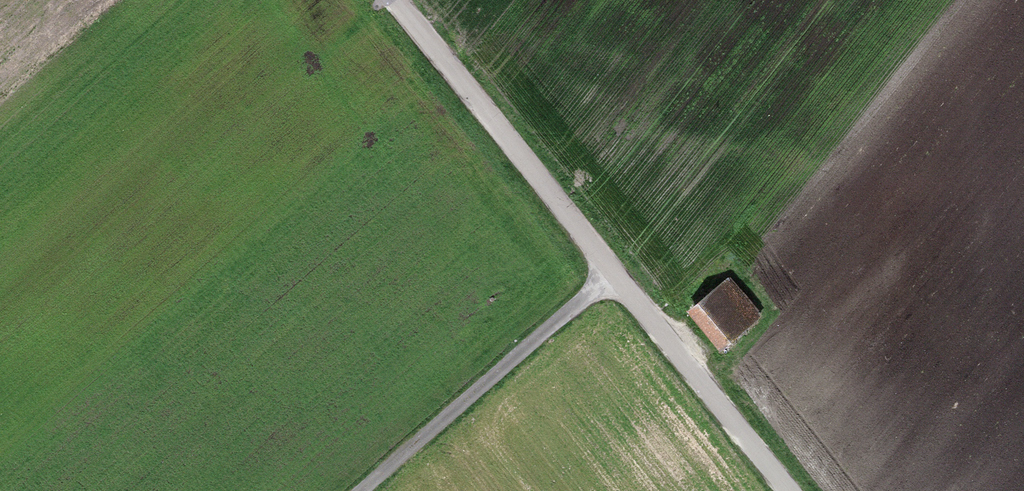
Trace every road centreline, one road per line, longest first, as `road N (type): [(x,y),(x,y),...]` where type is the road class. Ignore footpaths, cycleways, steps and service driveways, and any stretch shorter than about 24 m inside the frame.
road 1 (unclassified): [(395,0),(788,490)]
road 2 (track): [(610,271),(359,490)]

